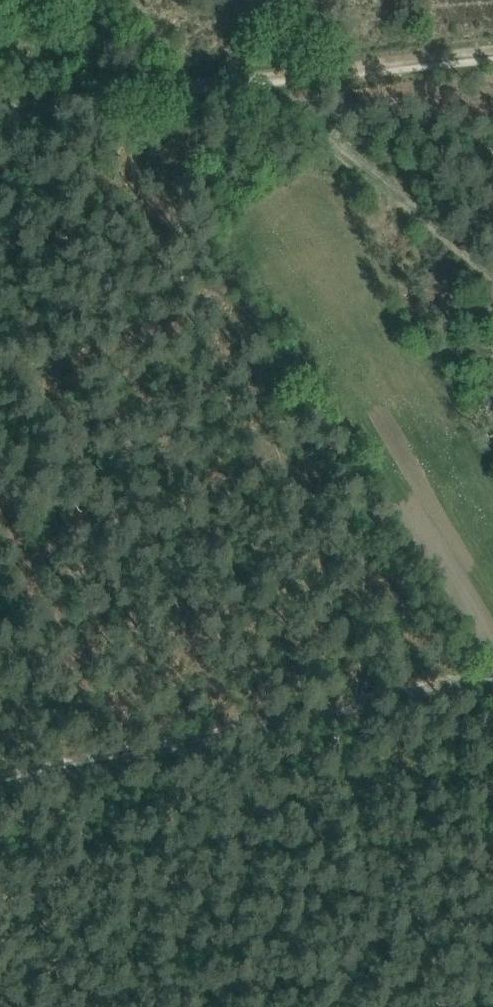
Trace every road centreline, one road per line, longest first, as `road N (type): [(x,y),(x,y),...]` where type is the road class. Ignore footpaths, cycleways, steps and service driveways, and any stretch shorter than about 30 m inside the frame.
road 1 (track): [(487,678),(0,781)]
road 2 (track): [(492,55),(0,120)]
road 3 (track): [(299,82),(321,123),(492,268)]

